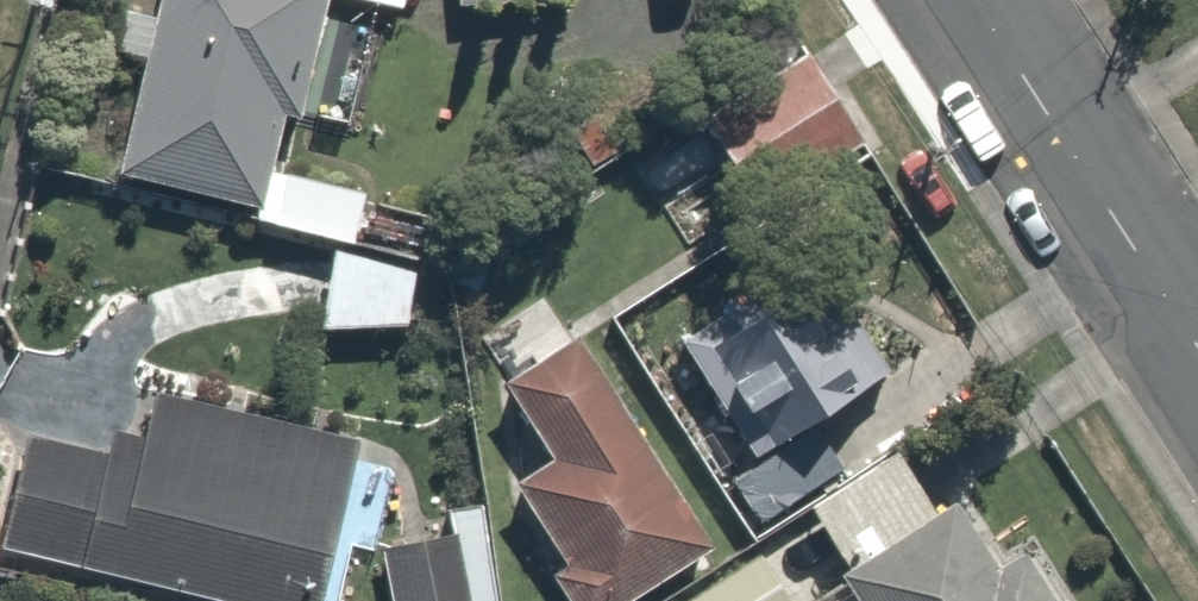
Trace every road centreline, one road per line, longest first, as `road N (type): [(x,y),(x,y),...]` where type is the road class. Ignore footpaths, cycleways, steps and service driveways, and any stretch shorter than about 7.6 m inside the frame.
road 1 (residential): [(978,0),(1197,343)]

